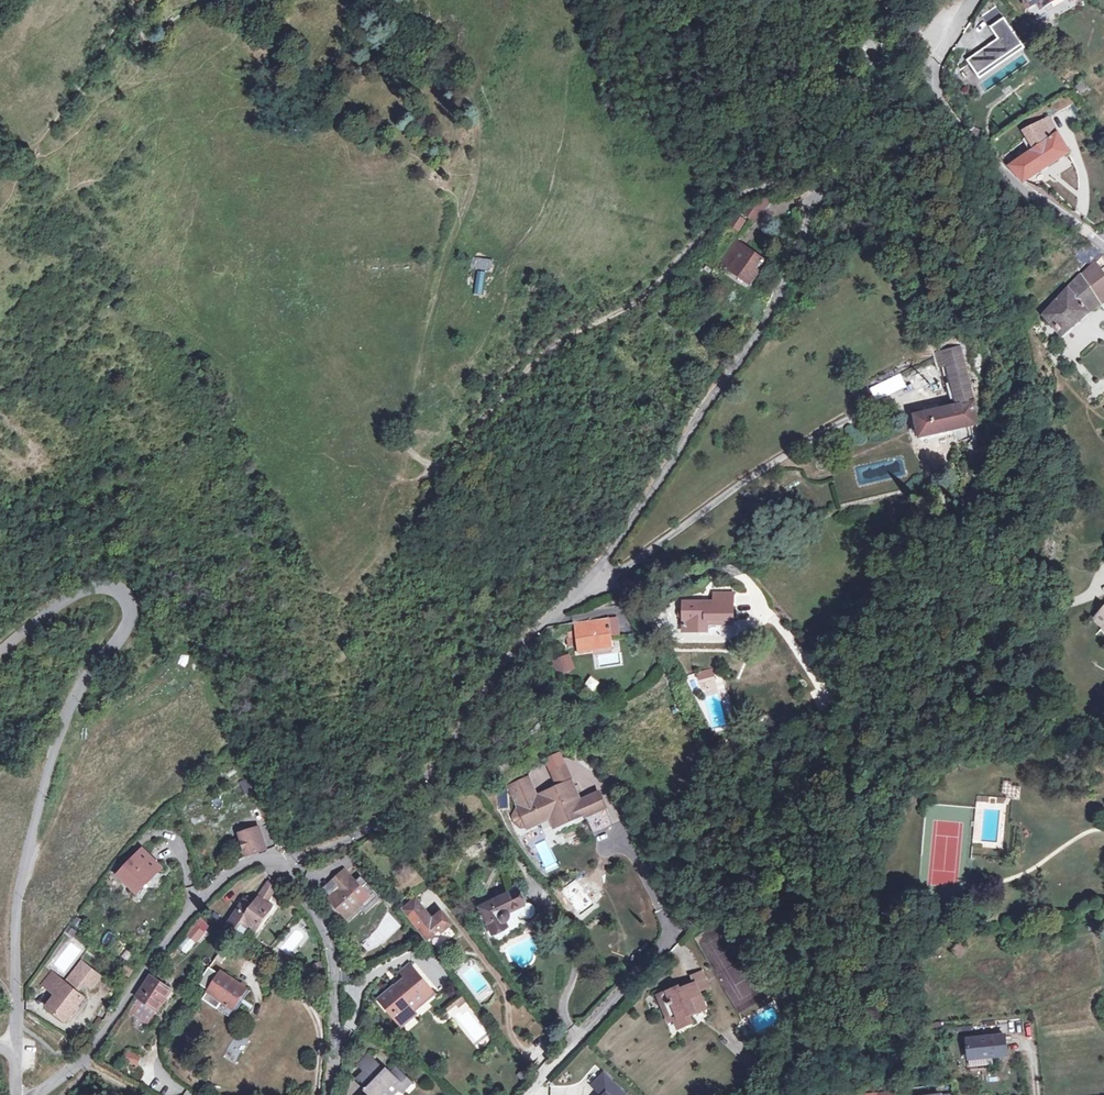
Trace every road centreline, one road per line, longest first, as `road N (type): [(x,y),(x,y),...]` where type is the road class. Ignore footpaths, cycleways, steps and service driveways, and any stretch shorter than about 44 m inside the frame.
road 1 (track): [(820,191),(796,183),(750,193),(718,211),(657,284),(539,356),(432,466),(408,445),(407,432),(475,174),(475,119),(435,0)]
road 2 (residential): [(461,730),(506,660),(589,584),(750,345),(851,138),(927,70)]
road 3 (residential): [(16,1055),(17,895),(39,801),(63,719),(89,671),(121,638),(129,603),(106,586),(81,590),(0,655)]
road 4 (unclassified): [(36,1094),(88,1054),(195,906),(231,871),(259,858),(286,861)]
road 5 (residential): [(523,1094),(634,980),(652,904),(623,838)]
road 6 (residential): [(1103,245),(1023,193),(951,120),(927,70)]
road 7 (residential): [(286,861),(334,964),(331,1094)]
road 8 (track): [(371,0),(323,79),(245,54),(241,33),(258,0)]
road 9 (unclassified): [(286,861),(317,851),(393,802),(461,730)]
road 10 (track): [(316,1094),(320,1039),(310,1008),(289,983),(252,968)]

